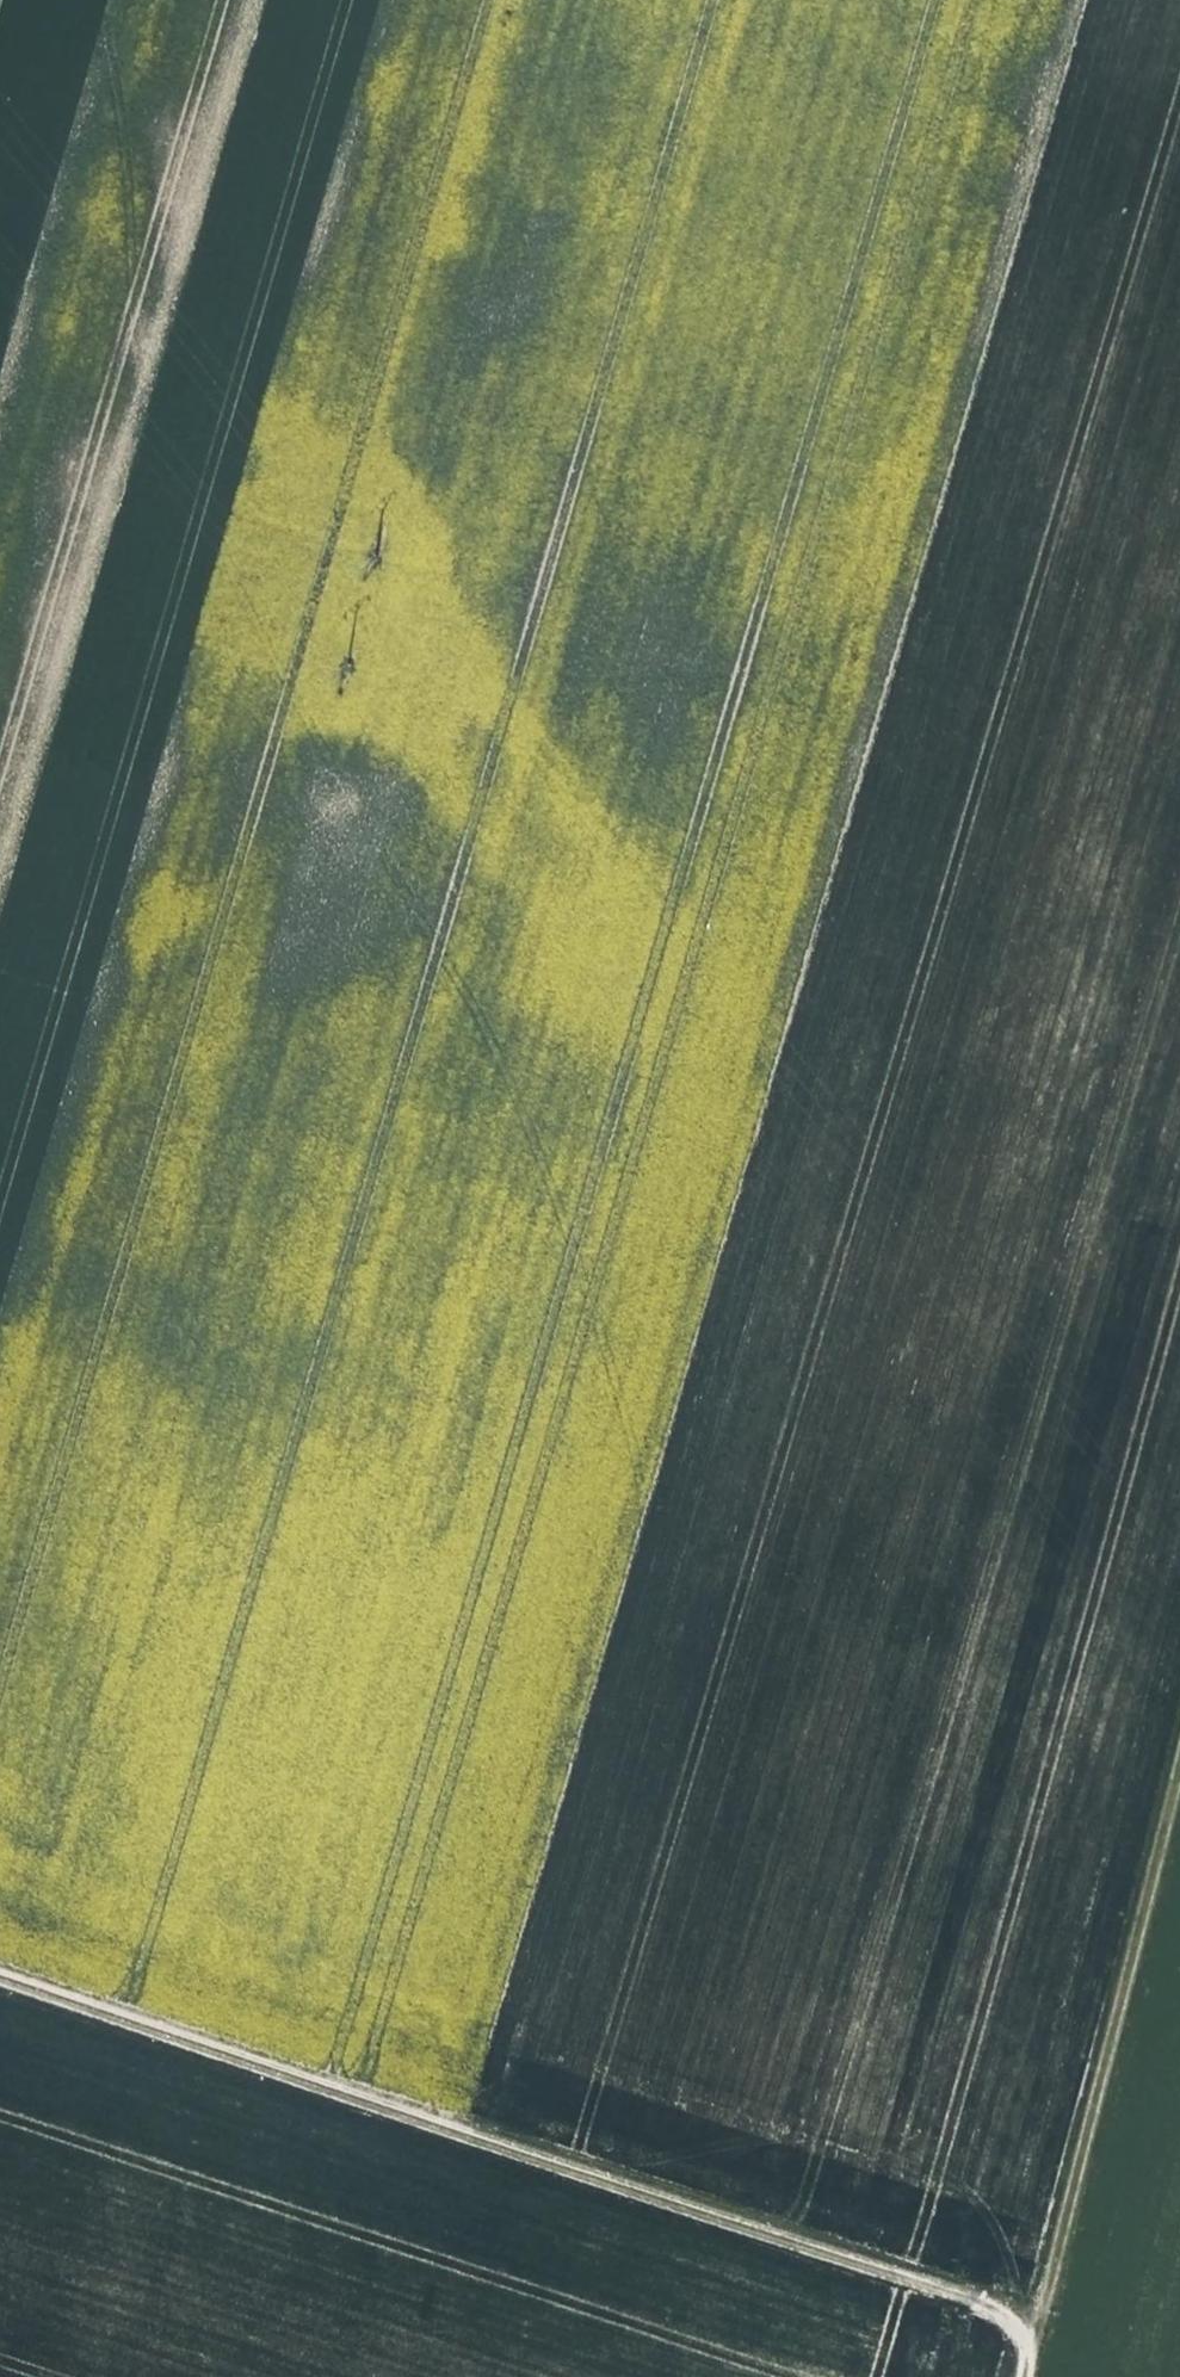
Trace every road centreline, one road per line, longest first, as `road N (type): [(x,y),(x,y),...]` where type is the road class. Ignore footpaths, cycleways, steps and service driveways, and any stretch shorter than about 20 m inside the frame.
road 1 (track): [(1036,2332),(0,1980)]
road 2 (track): [(1179,1748),(1023,2376)]

